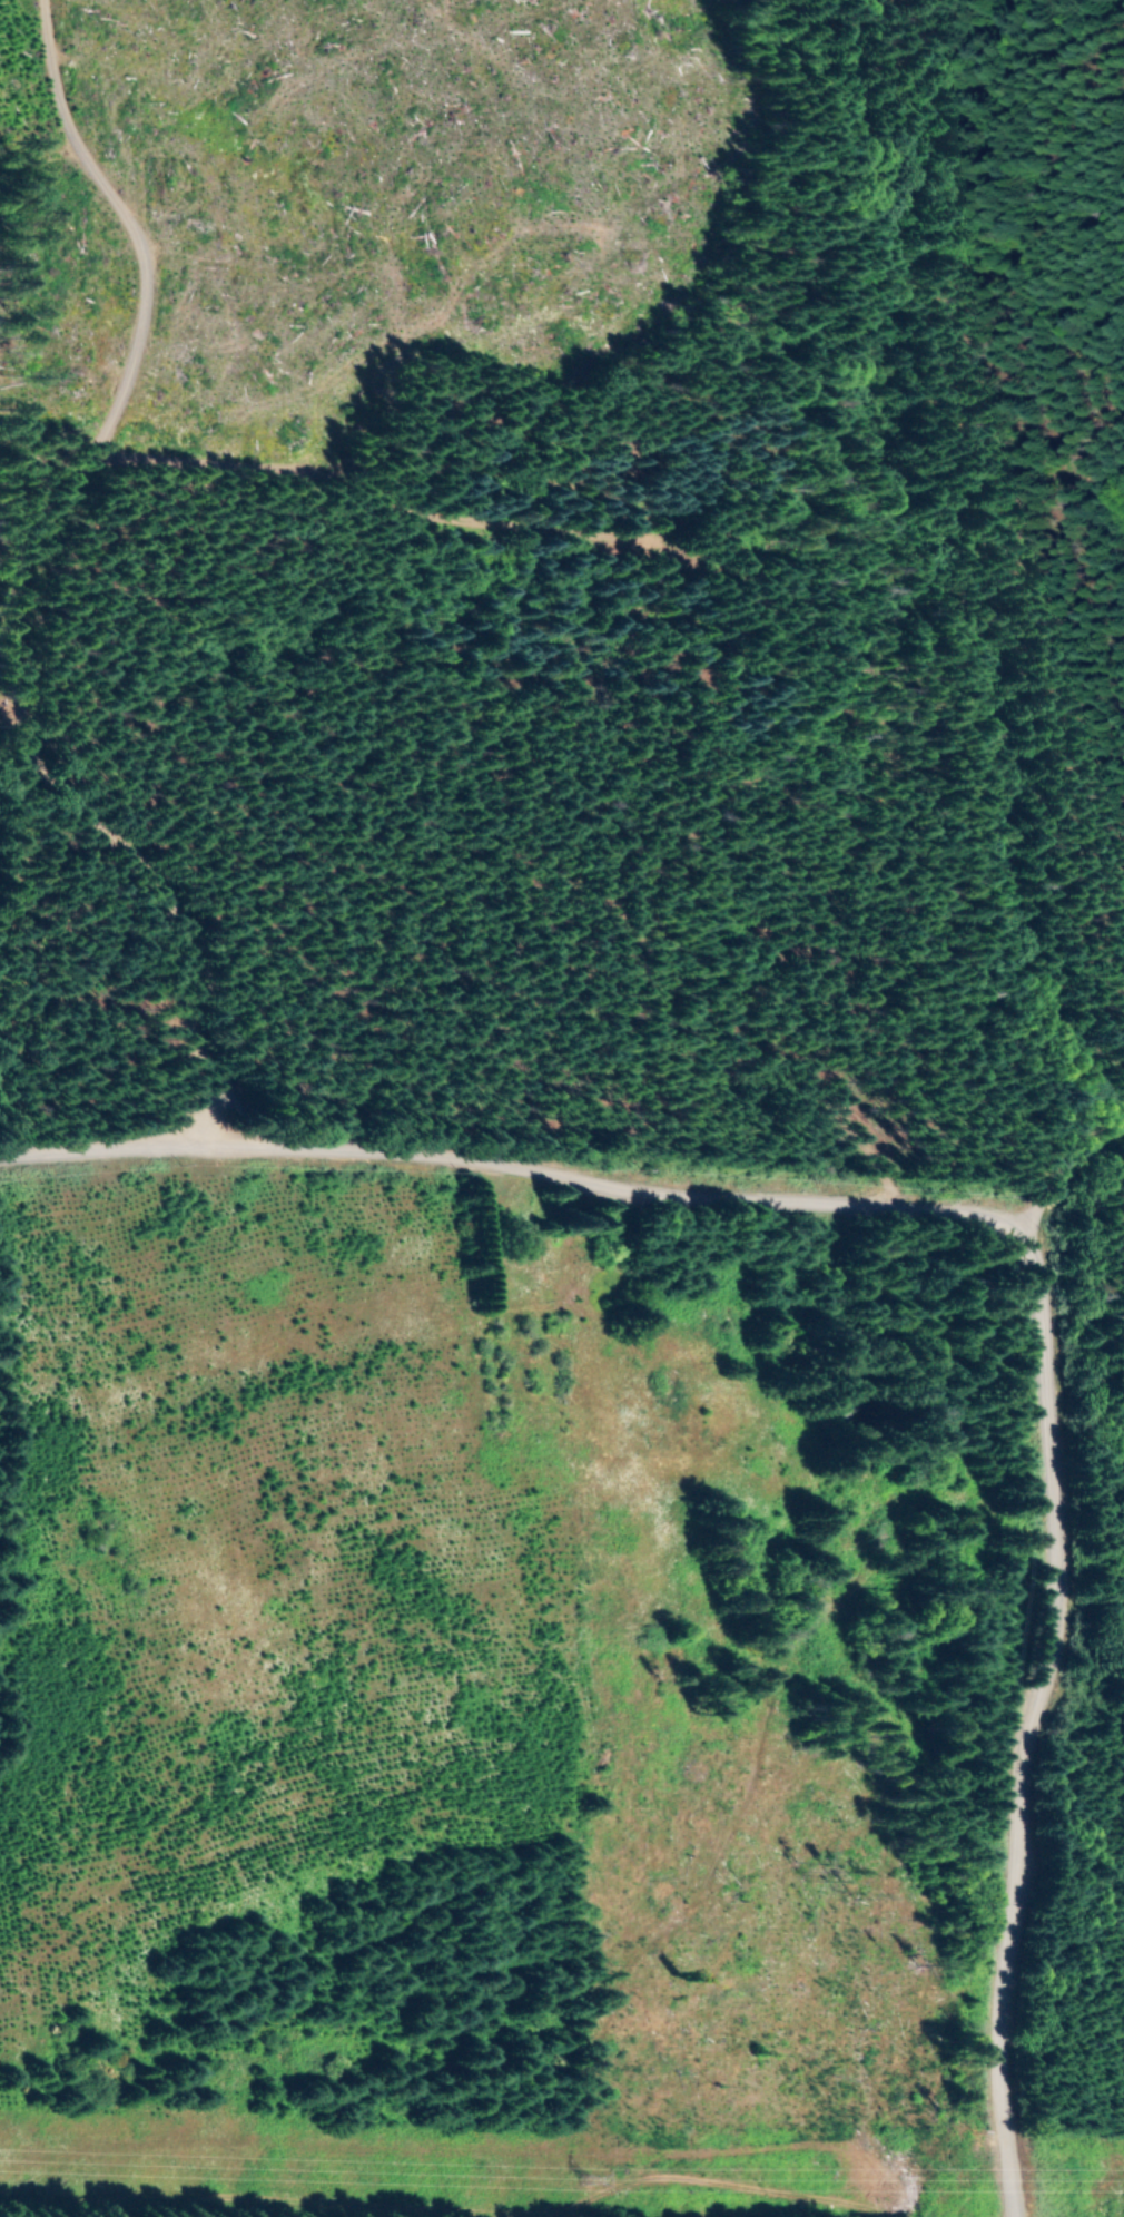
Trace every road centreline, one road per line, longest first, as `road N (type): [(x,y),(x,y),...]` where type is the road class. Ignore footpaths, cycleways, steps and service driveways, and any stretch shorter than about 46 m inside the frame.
road 1 (track): [(199,1137),(201,949),(81,728),(21,671),(81,526),(171,365),(171,219),(81,133)]
road 2 (residential): [(0,1160),(199,1137),(378,1148),(779,1181),(984,1211),(1027,1238)]
road 3 (residential): [(1009,2216),(994,2029),(1045,1547),(1027,1238)]

